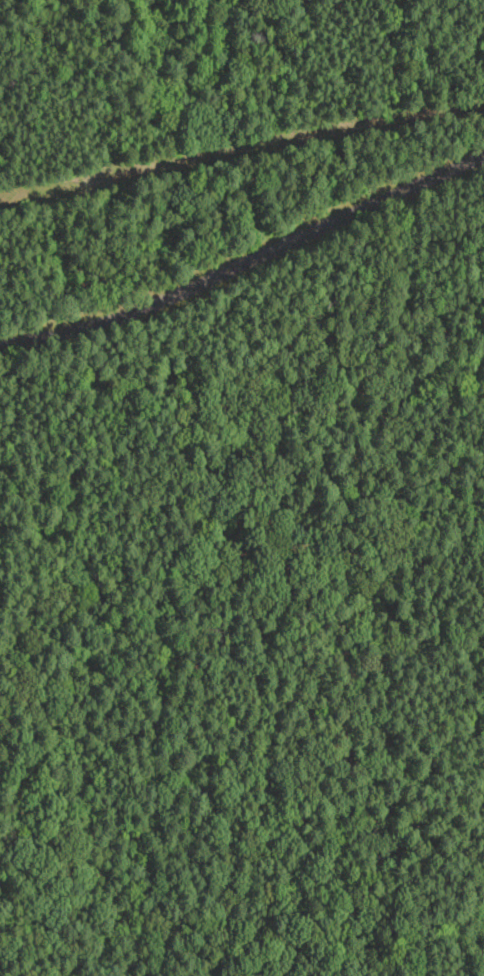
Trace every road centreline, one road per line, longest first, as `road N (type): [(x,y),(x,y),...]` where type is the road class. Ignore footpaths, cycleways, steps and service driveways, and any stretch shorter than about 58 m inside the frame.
road 1 (residential): [(0,347),(146,310),(483,156)]

